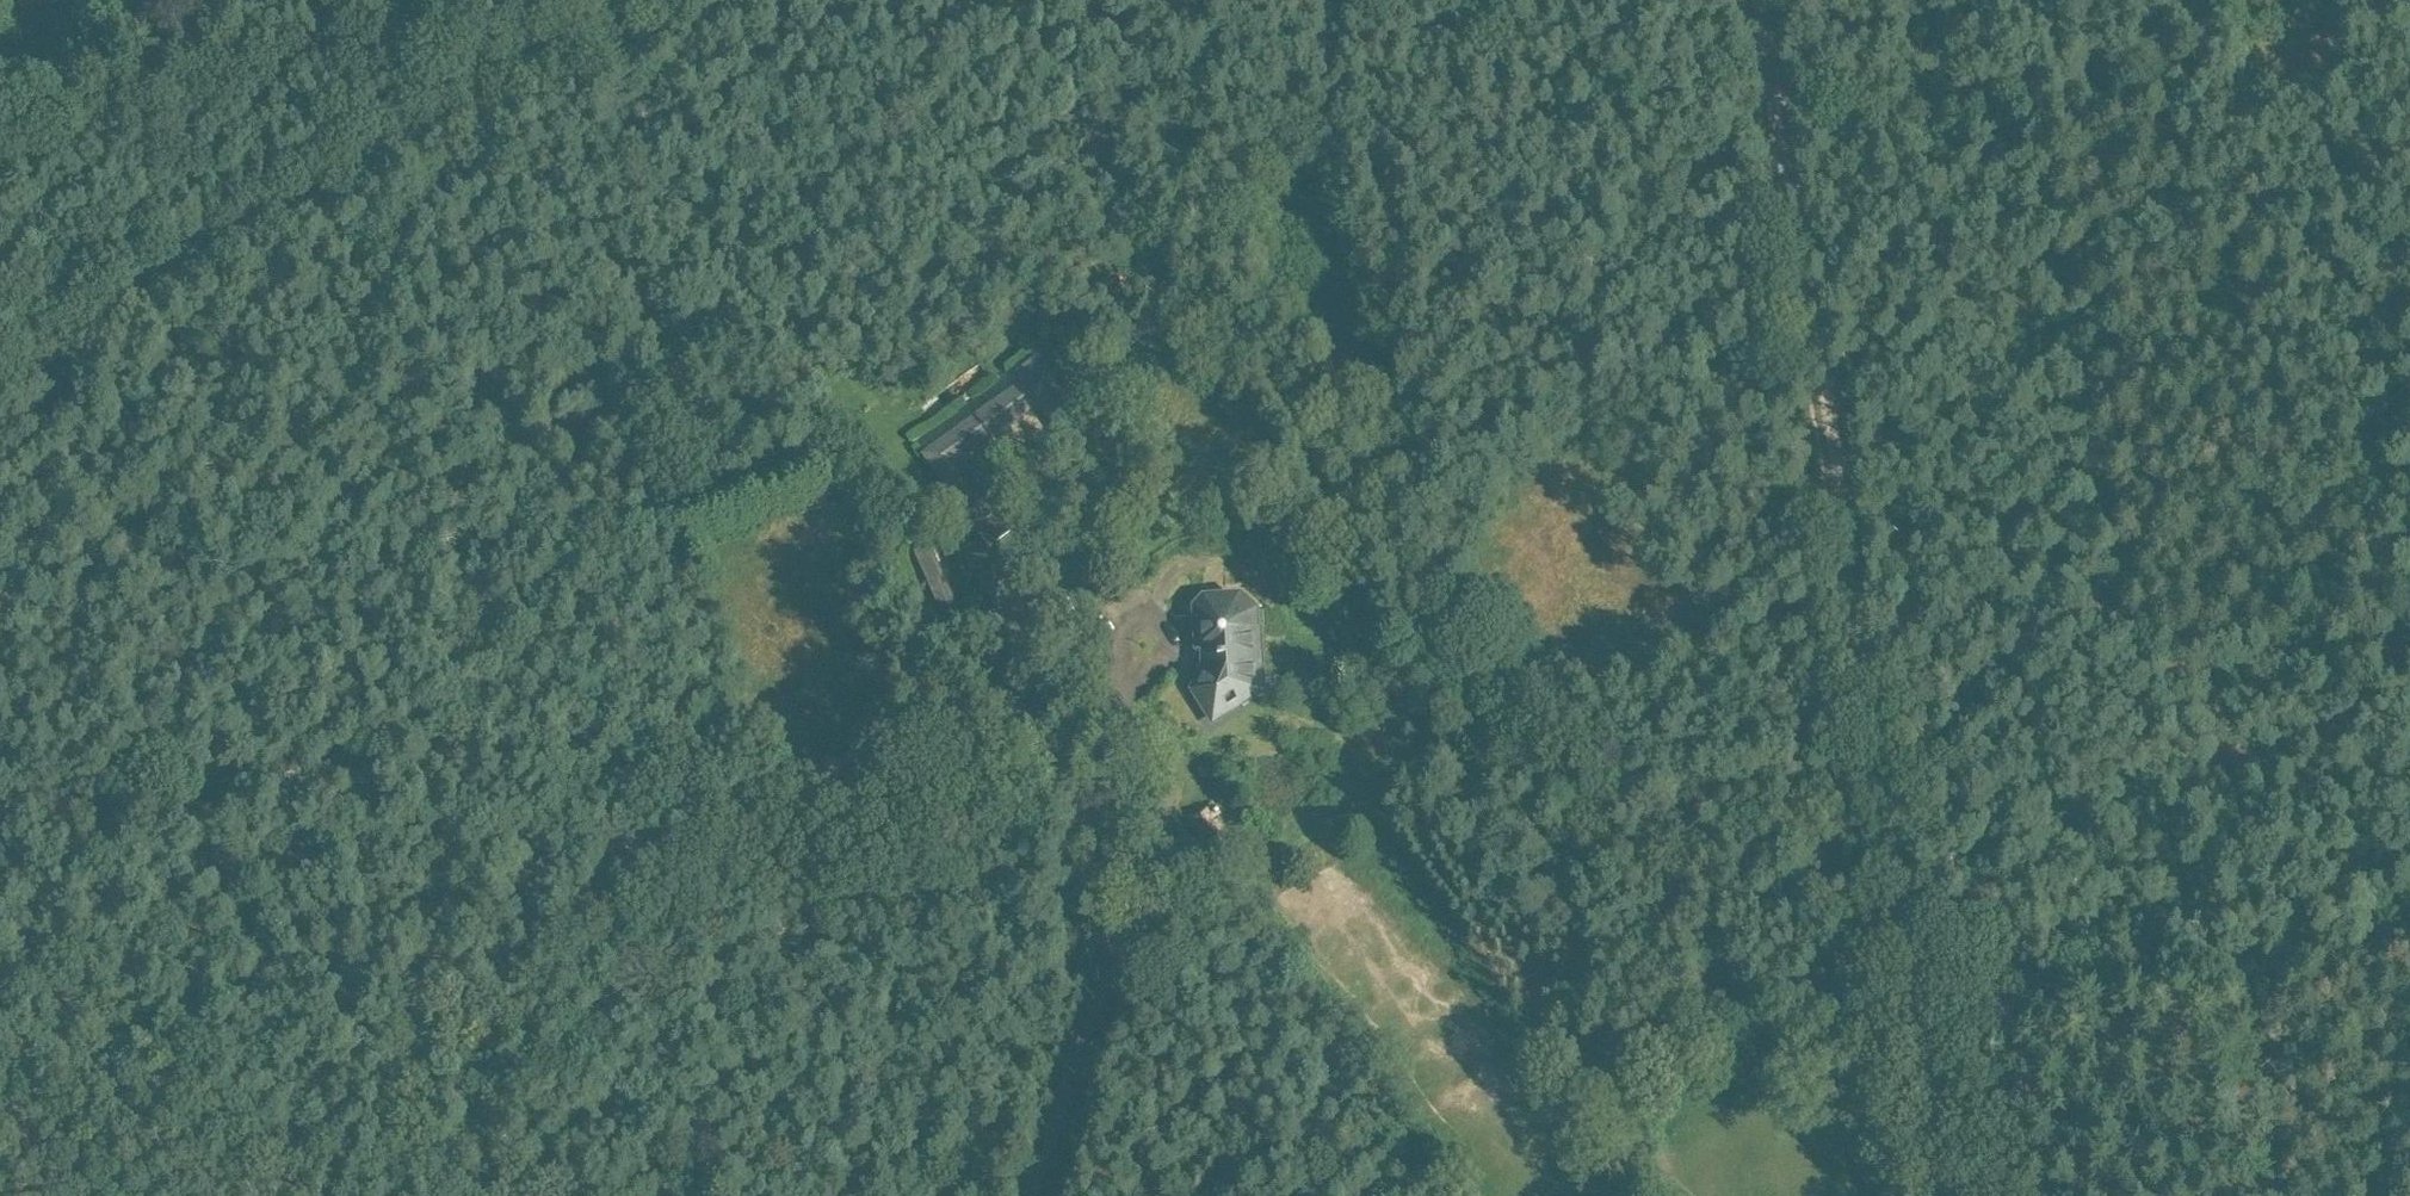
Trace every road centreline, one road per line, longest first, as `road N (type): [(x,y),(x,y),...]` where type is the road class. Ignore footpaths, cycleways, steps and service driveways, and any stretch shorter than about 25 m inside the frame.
road 1 (track): [(1948,1195),(1740,0)]
road 2 (unclassified): [(496,1195),(346,1154),(218,1132),(0,1116)]

